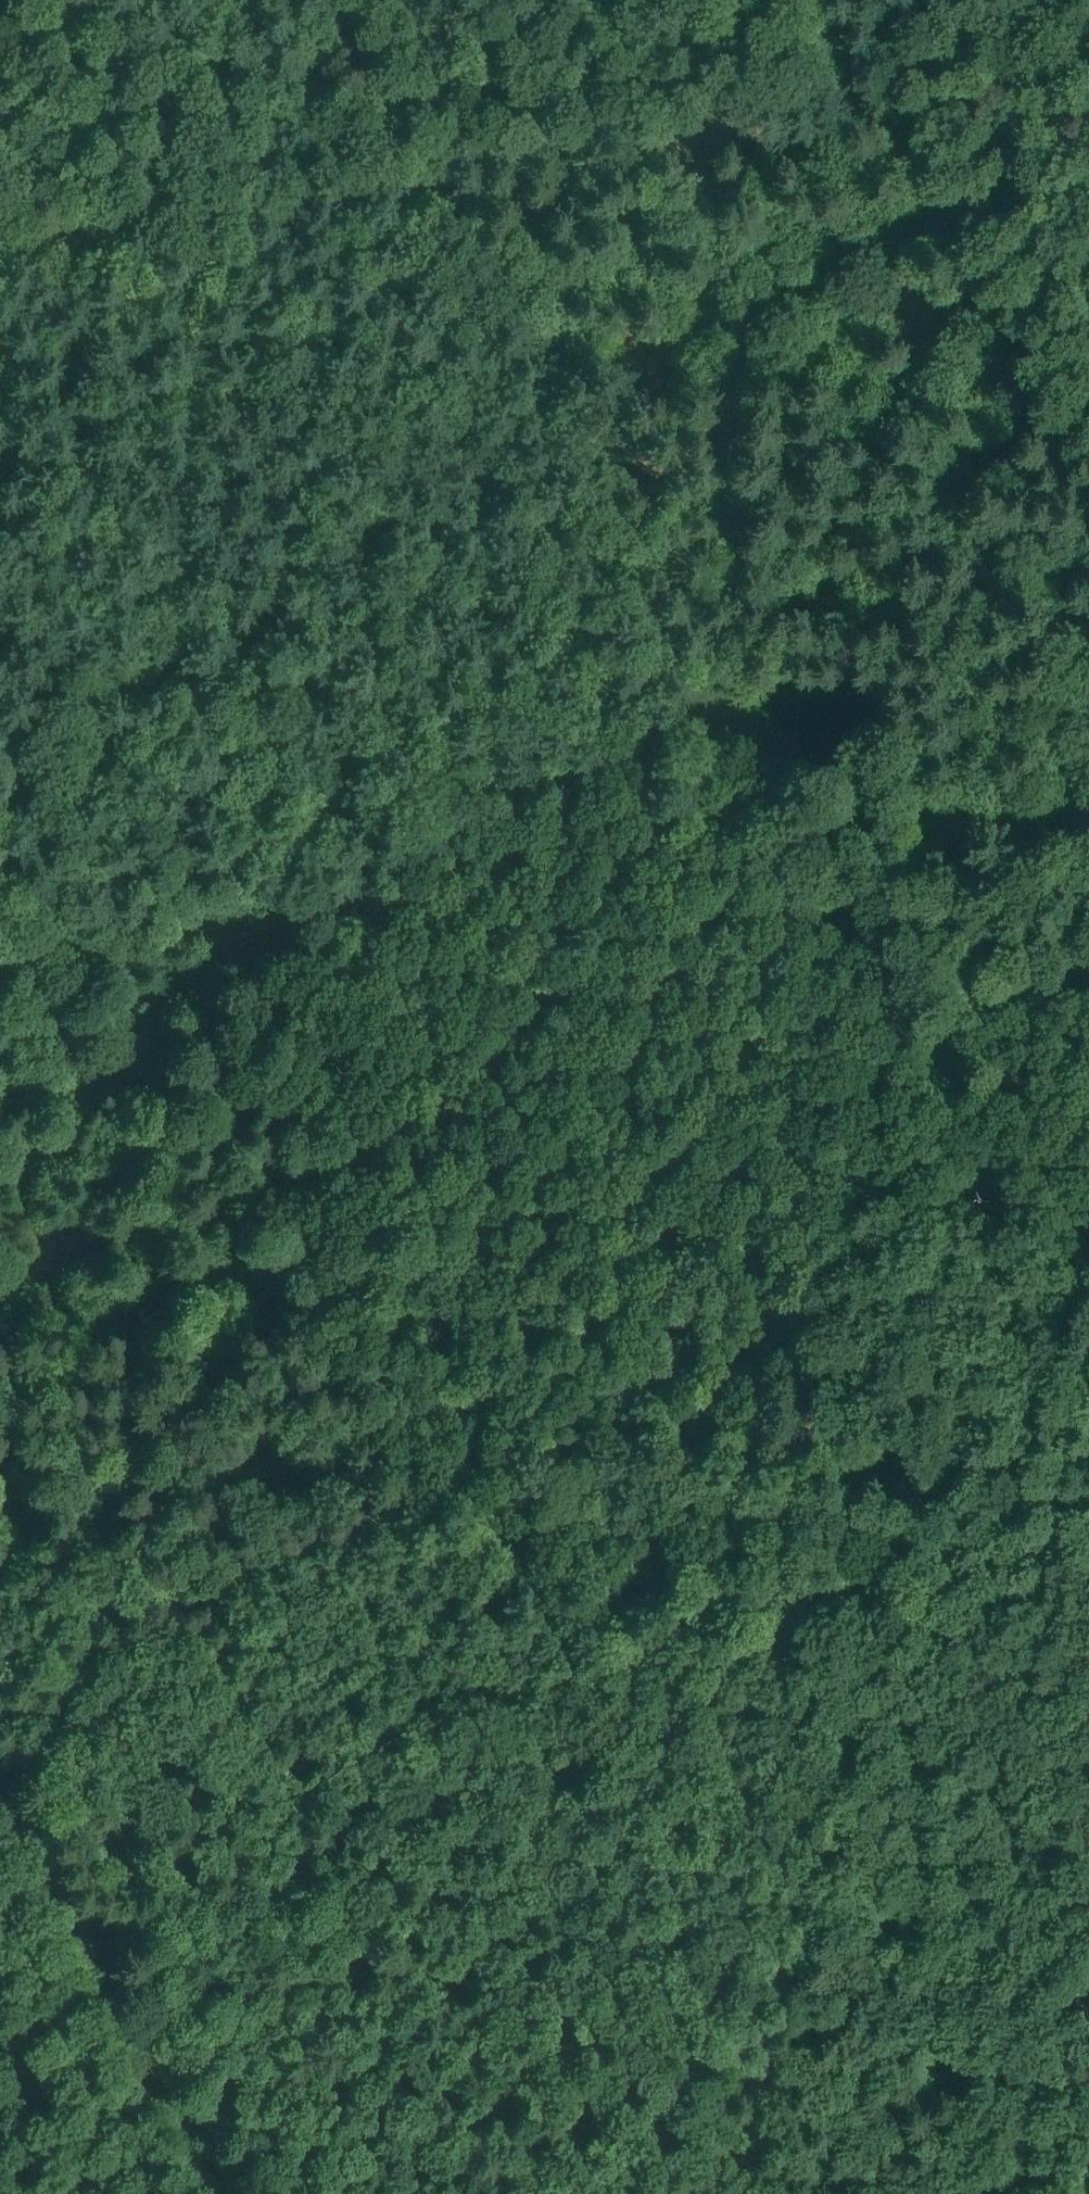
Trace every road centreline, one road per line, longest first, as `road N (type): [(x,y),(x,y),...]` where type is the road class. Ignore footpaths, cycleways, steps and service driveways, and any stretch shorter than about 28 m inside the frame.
road 1 (track): [(825,0),(1088,488)]
road 2 (track): [(224,2193),(0,1784)]

